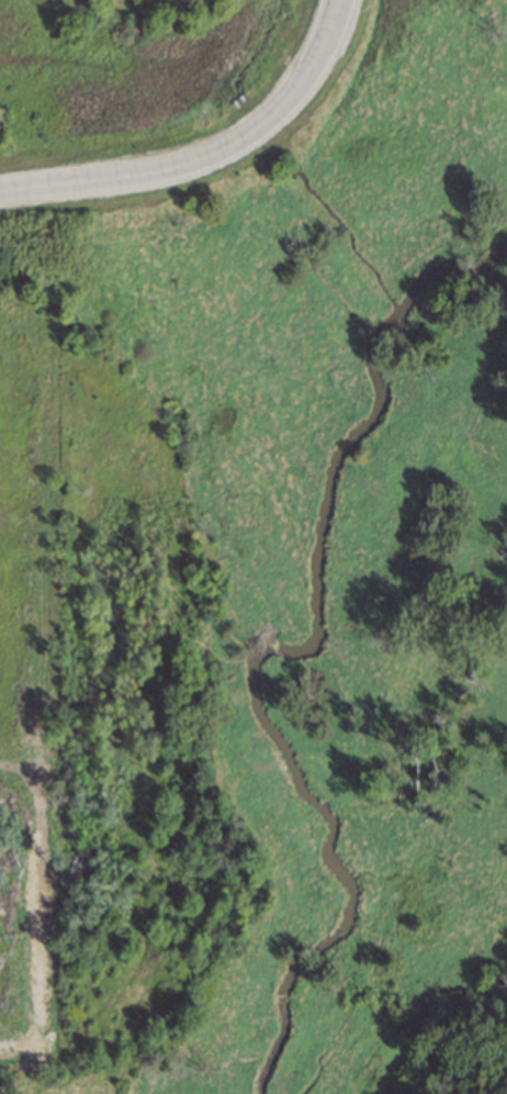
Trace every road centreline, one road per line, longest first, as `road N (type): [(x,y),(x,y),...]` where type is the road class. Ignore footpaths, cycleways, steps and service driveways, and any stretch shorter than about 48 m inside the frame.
road 1 (tertiary): [(341,0),(309,75),(264,122),(179,160),(0,197)]

